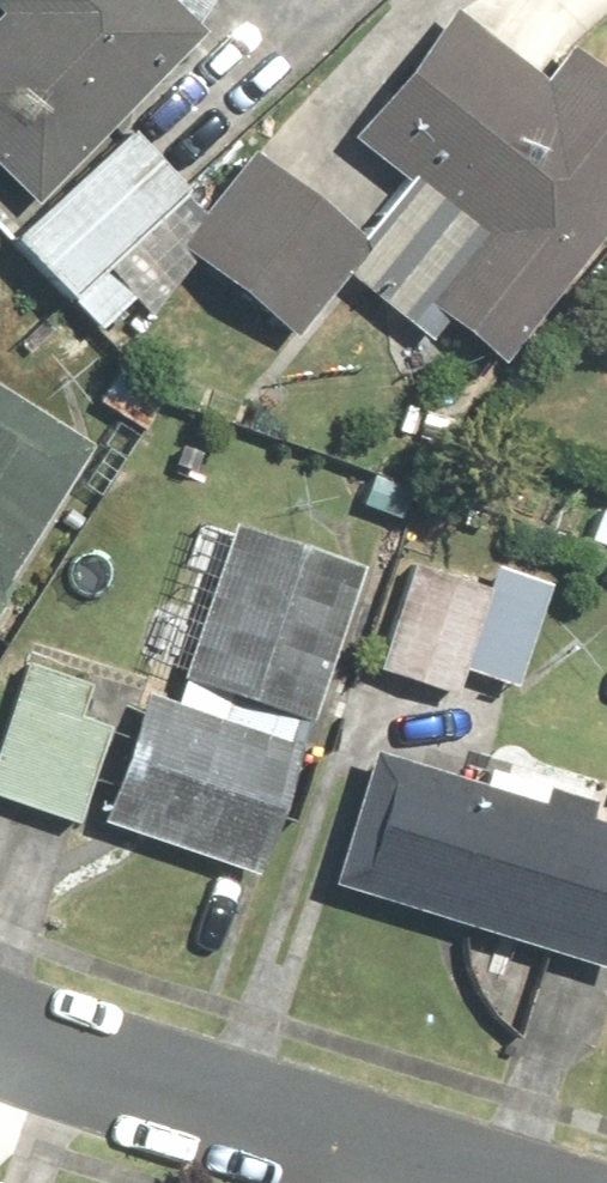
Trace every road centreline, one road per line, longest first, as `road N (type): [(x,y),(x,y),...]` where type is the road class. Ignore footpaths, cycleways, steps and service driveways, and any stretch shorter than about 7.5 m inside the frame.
road 1 (residential): [(492,1182),(0,1029)]

